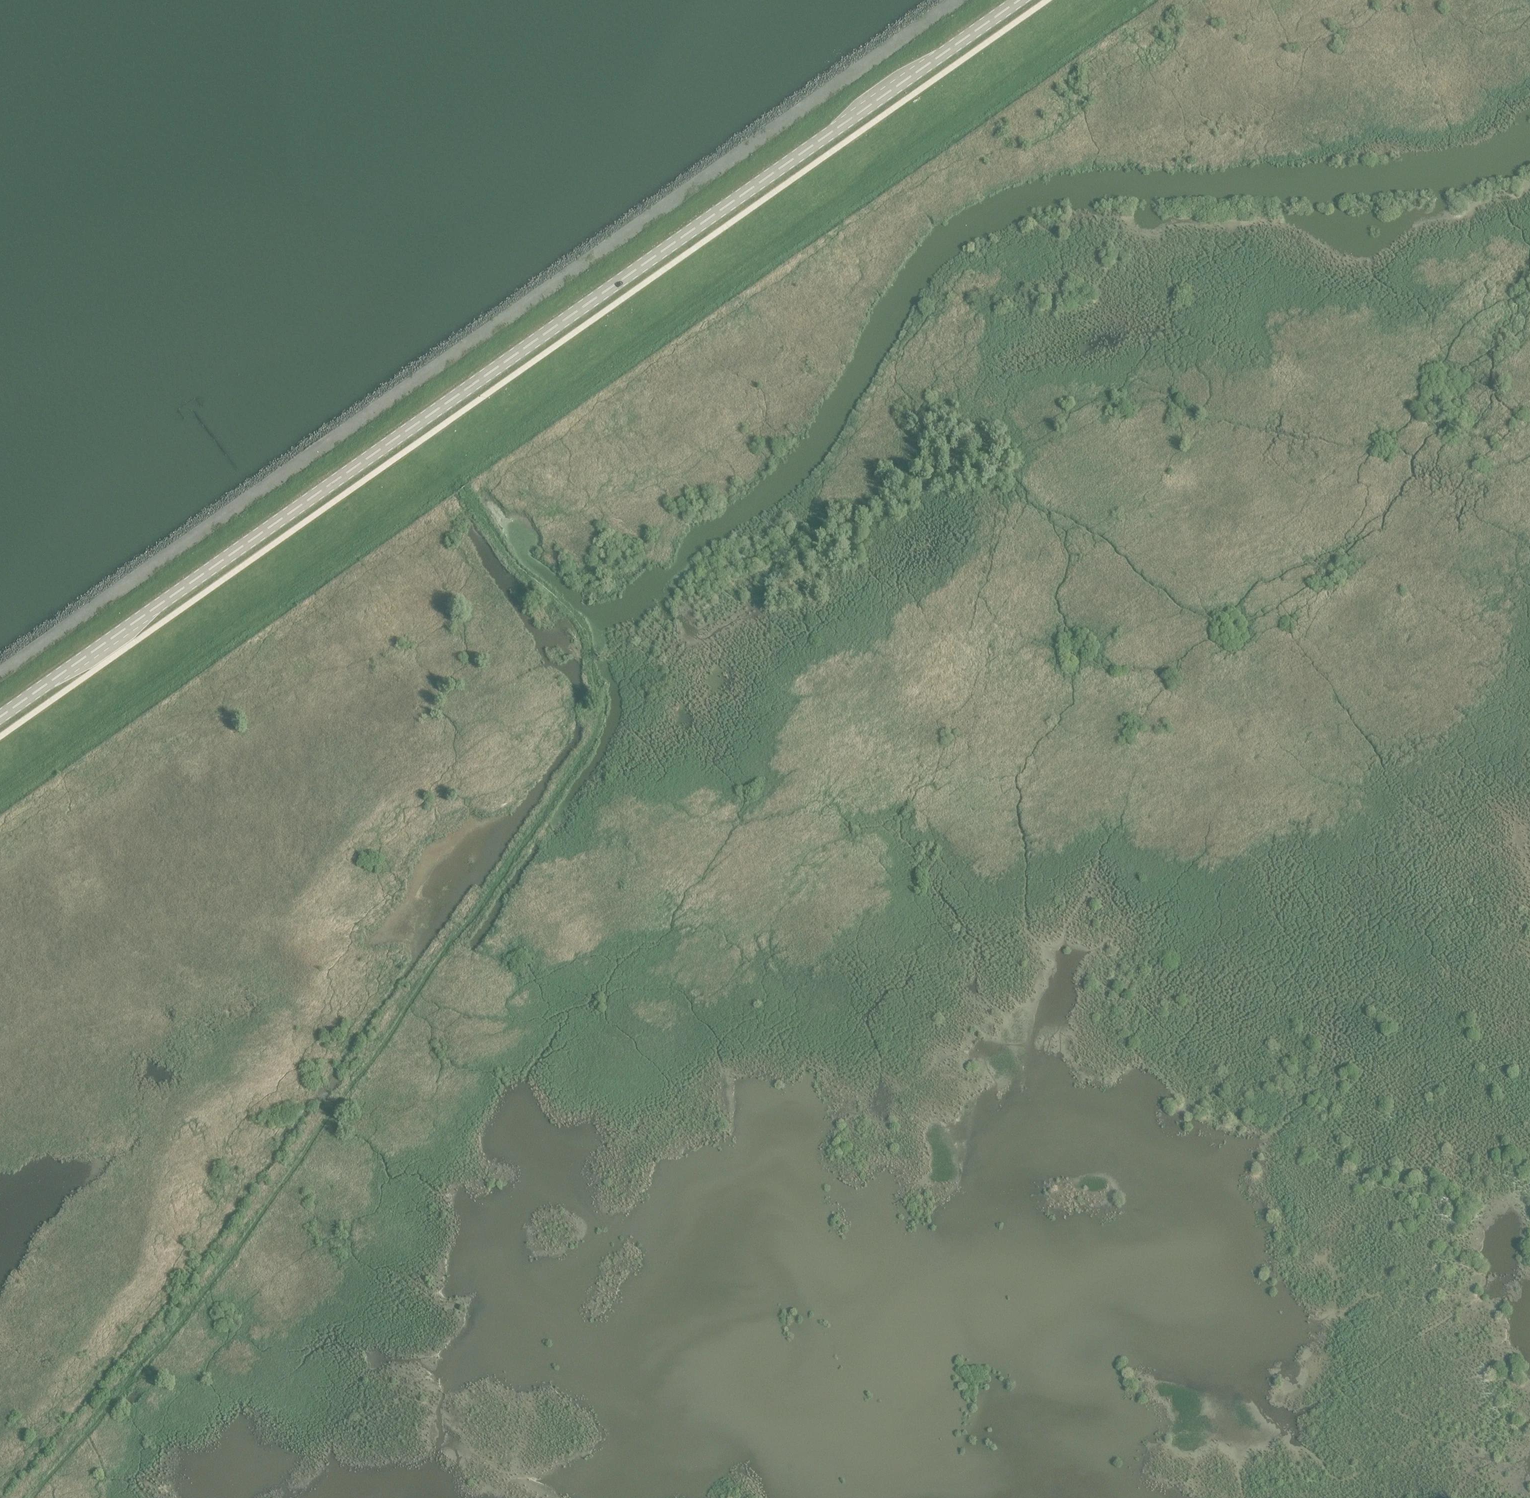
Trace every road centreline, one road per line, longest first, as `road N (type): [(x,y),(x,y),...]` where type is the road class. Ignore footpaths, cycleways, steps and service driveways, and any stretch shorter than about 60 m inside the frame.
road 1 (secondary): [(0,723),(1011,0)]

